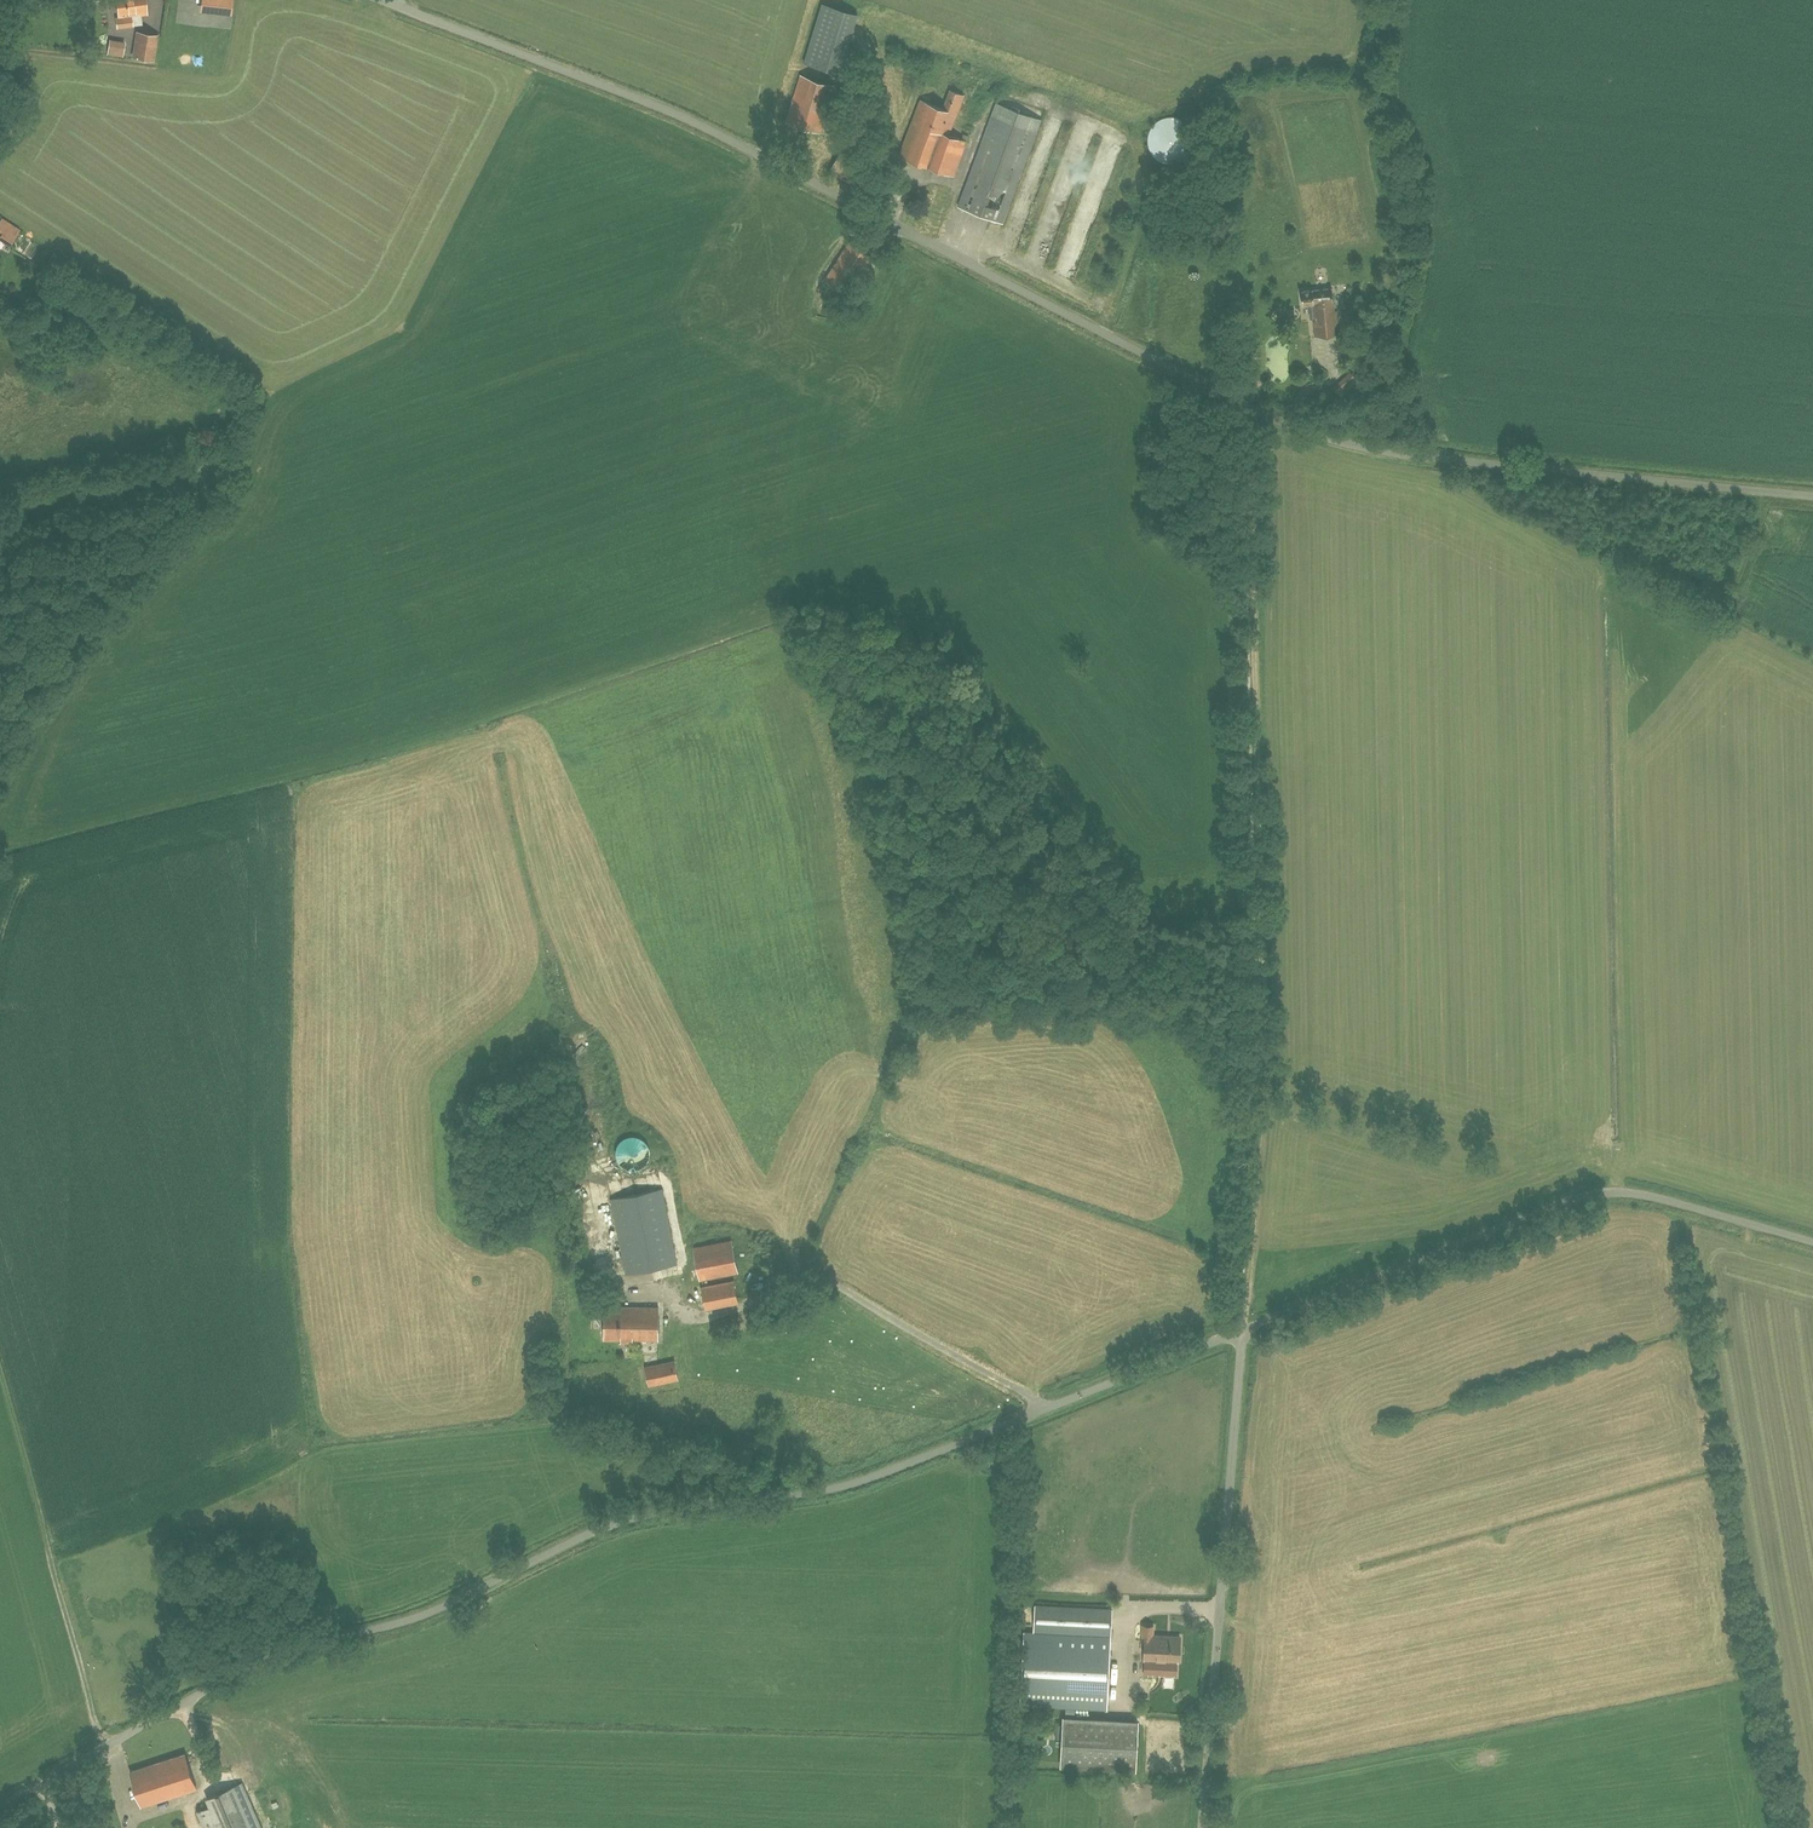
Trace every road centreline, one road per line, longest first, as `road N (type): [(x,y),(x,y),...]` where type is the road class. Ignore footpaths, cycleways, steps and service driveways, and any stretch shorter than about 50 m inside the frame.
road 1 (unclassified): [(1812,498),(1326,440),(1242,405),(778,154),(390,1)]
road 2 (unclassified): [(1243,1328),(870,1476),(636,1514),(593,1530),(415,1618),(230,1677),(0,1806)]
road 3 (track): [(1250,408),(1263,1071),(1243,1328)]
road 4 (unclassified): [(1243,1328),(1599,1193),(1633,1194),(1812,1242)]
road 5 (unclassified): [(1206,1827),(1243,1328)]
road 6 (track): [(52,1559),(105,1745)]

